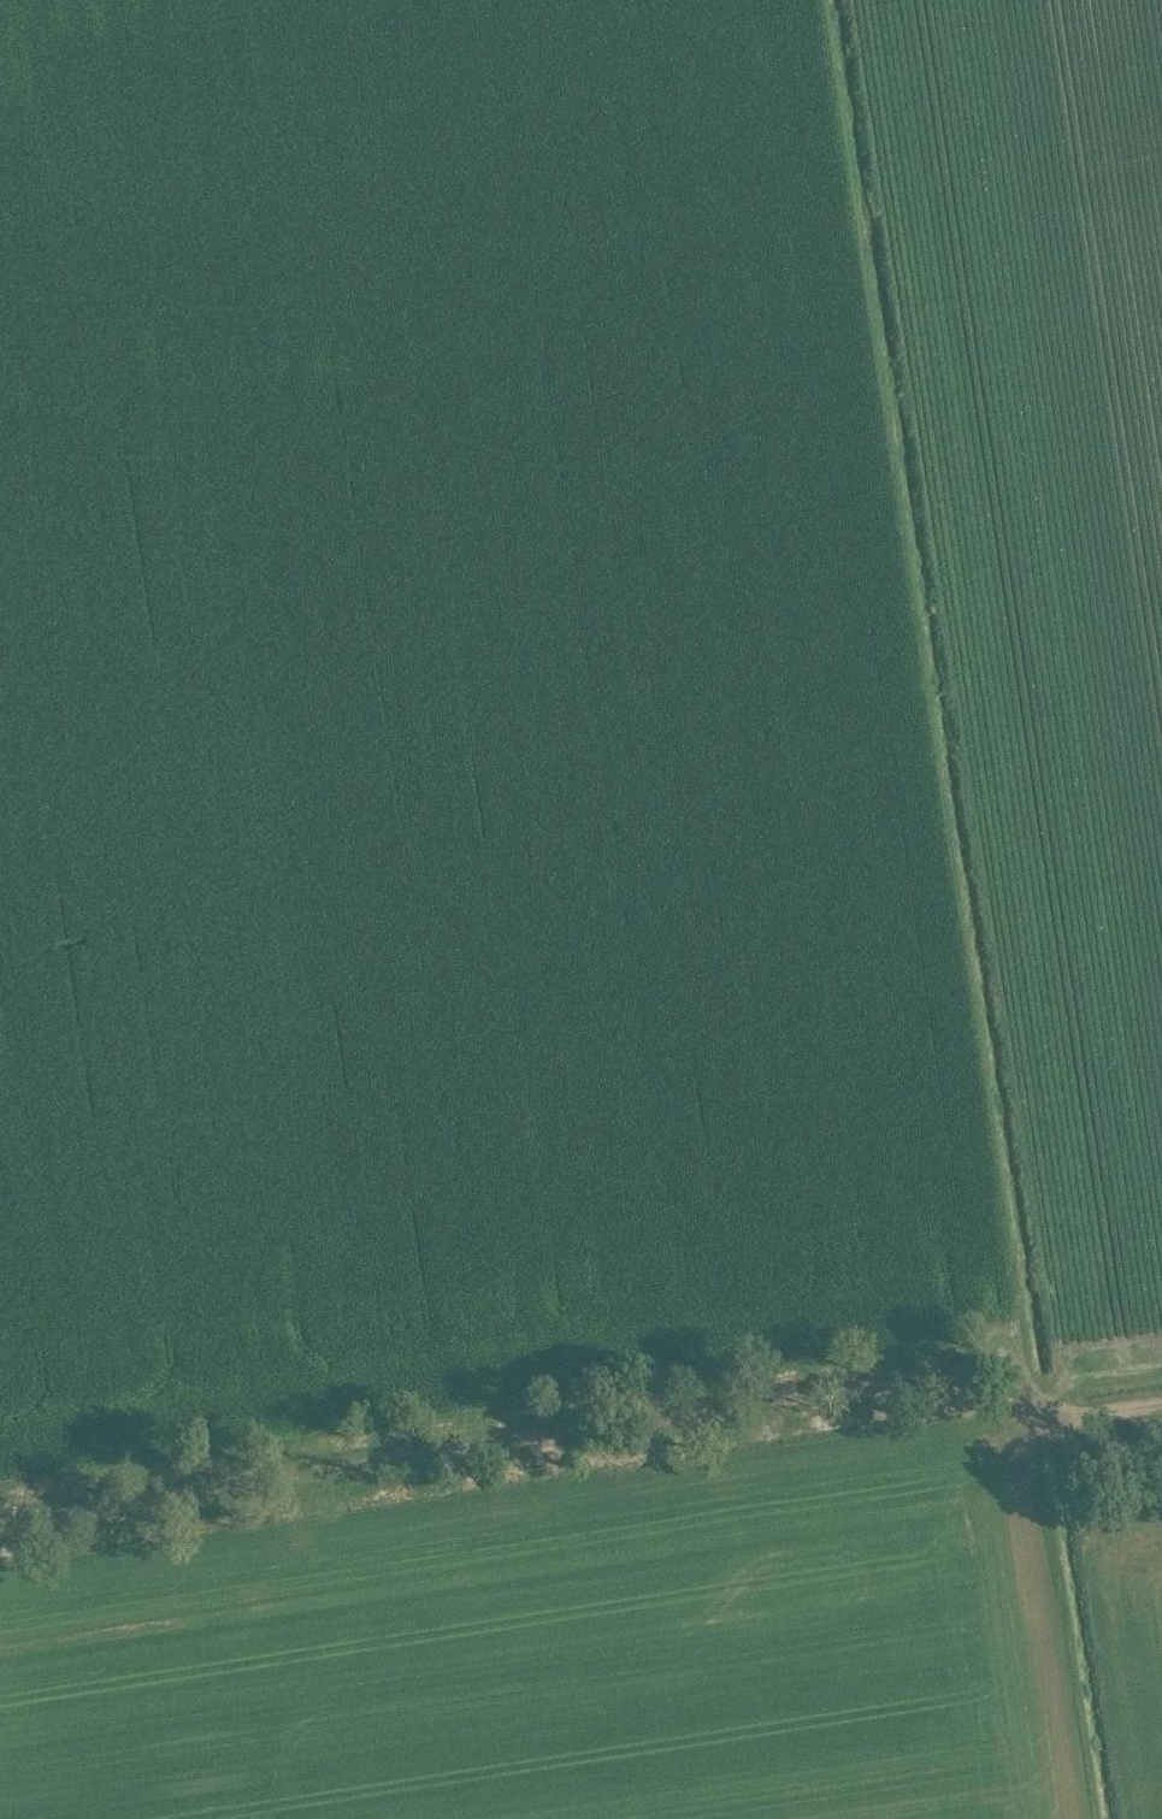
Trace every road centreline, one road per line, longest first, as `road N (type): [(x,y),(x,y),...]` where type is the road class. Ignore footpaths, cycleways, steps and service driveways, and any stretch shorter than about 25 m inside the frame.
road 1 (track): [(0,1576),(1161,1396)]

